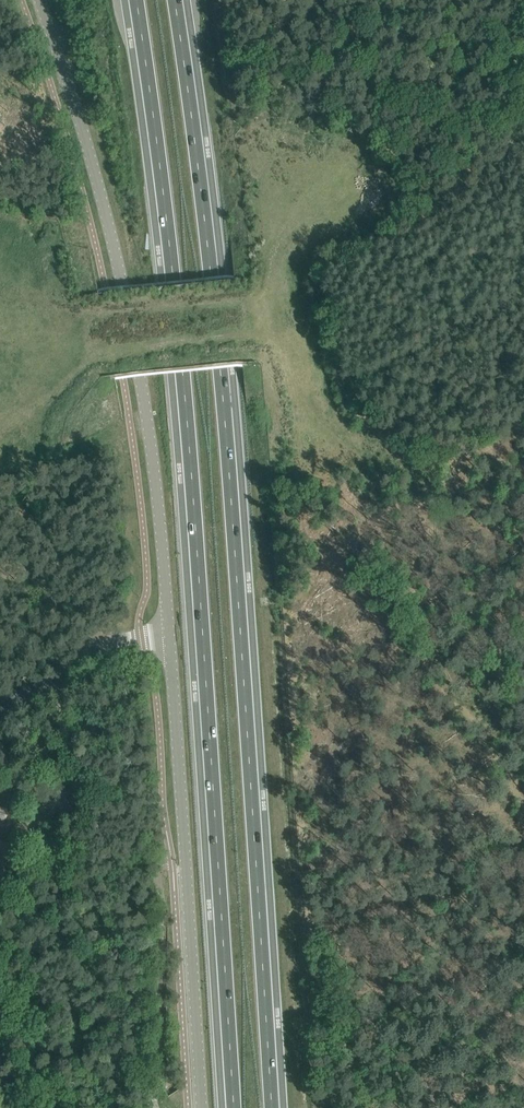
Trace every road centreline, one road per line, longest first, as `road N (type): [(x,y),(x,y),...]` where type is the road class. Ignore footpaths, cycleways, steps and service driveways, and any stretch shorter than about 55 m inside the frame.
road 1 (trunk): [(274,1107),(219,339),(175,0)]
road 2 (trunk): [(136,0),(193,472),(231,1107)]
road 3 (tertiary): [(170,633),(123,288),(39,0)]
road 4 (tertiary): [(201,1107),(170,633)]
road 5 (unclassified): [(0,705),(36,690),(102,643),(170,633)]

